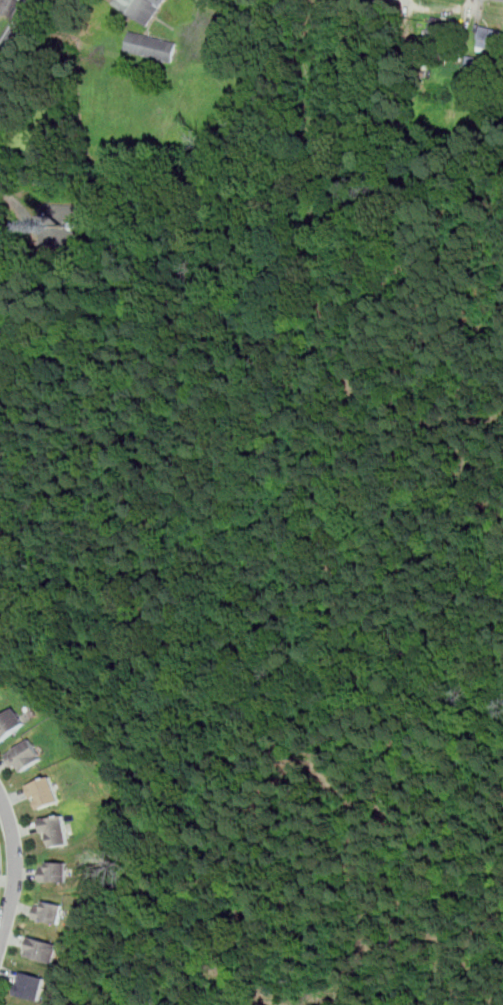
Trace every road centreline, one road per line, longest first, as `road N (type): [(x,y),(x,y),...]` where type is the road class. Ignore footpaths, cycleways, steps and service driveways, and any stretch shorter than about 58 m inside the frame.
road 1 (residential): [(0,941),(15,868),(0,793)]

